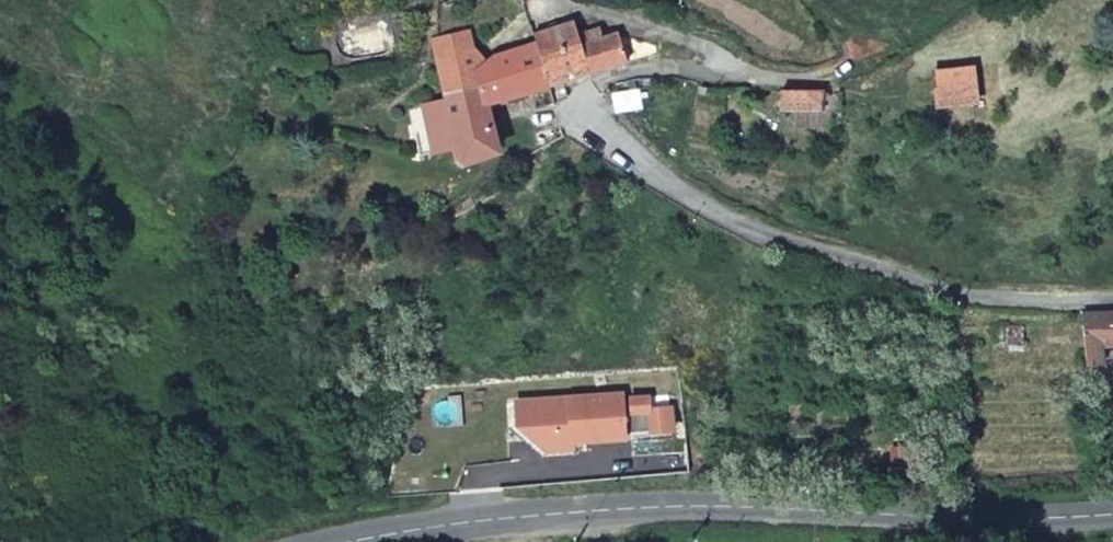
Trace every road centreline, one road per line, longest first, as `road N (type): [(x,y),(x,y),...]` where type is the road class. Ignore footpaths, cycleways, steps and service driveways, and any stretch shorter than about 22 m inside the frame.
road 1 (secondary): [(1112,514),(1022,520),(626,507),(342,541)]
road 2 (residential): [(1112,299),(974,296),(770,237),(708,207),(619,146),(588,107),(593,85)]

